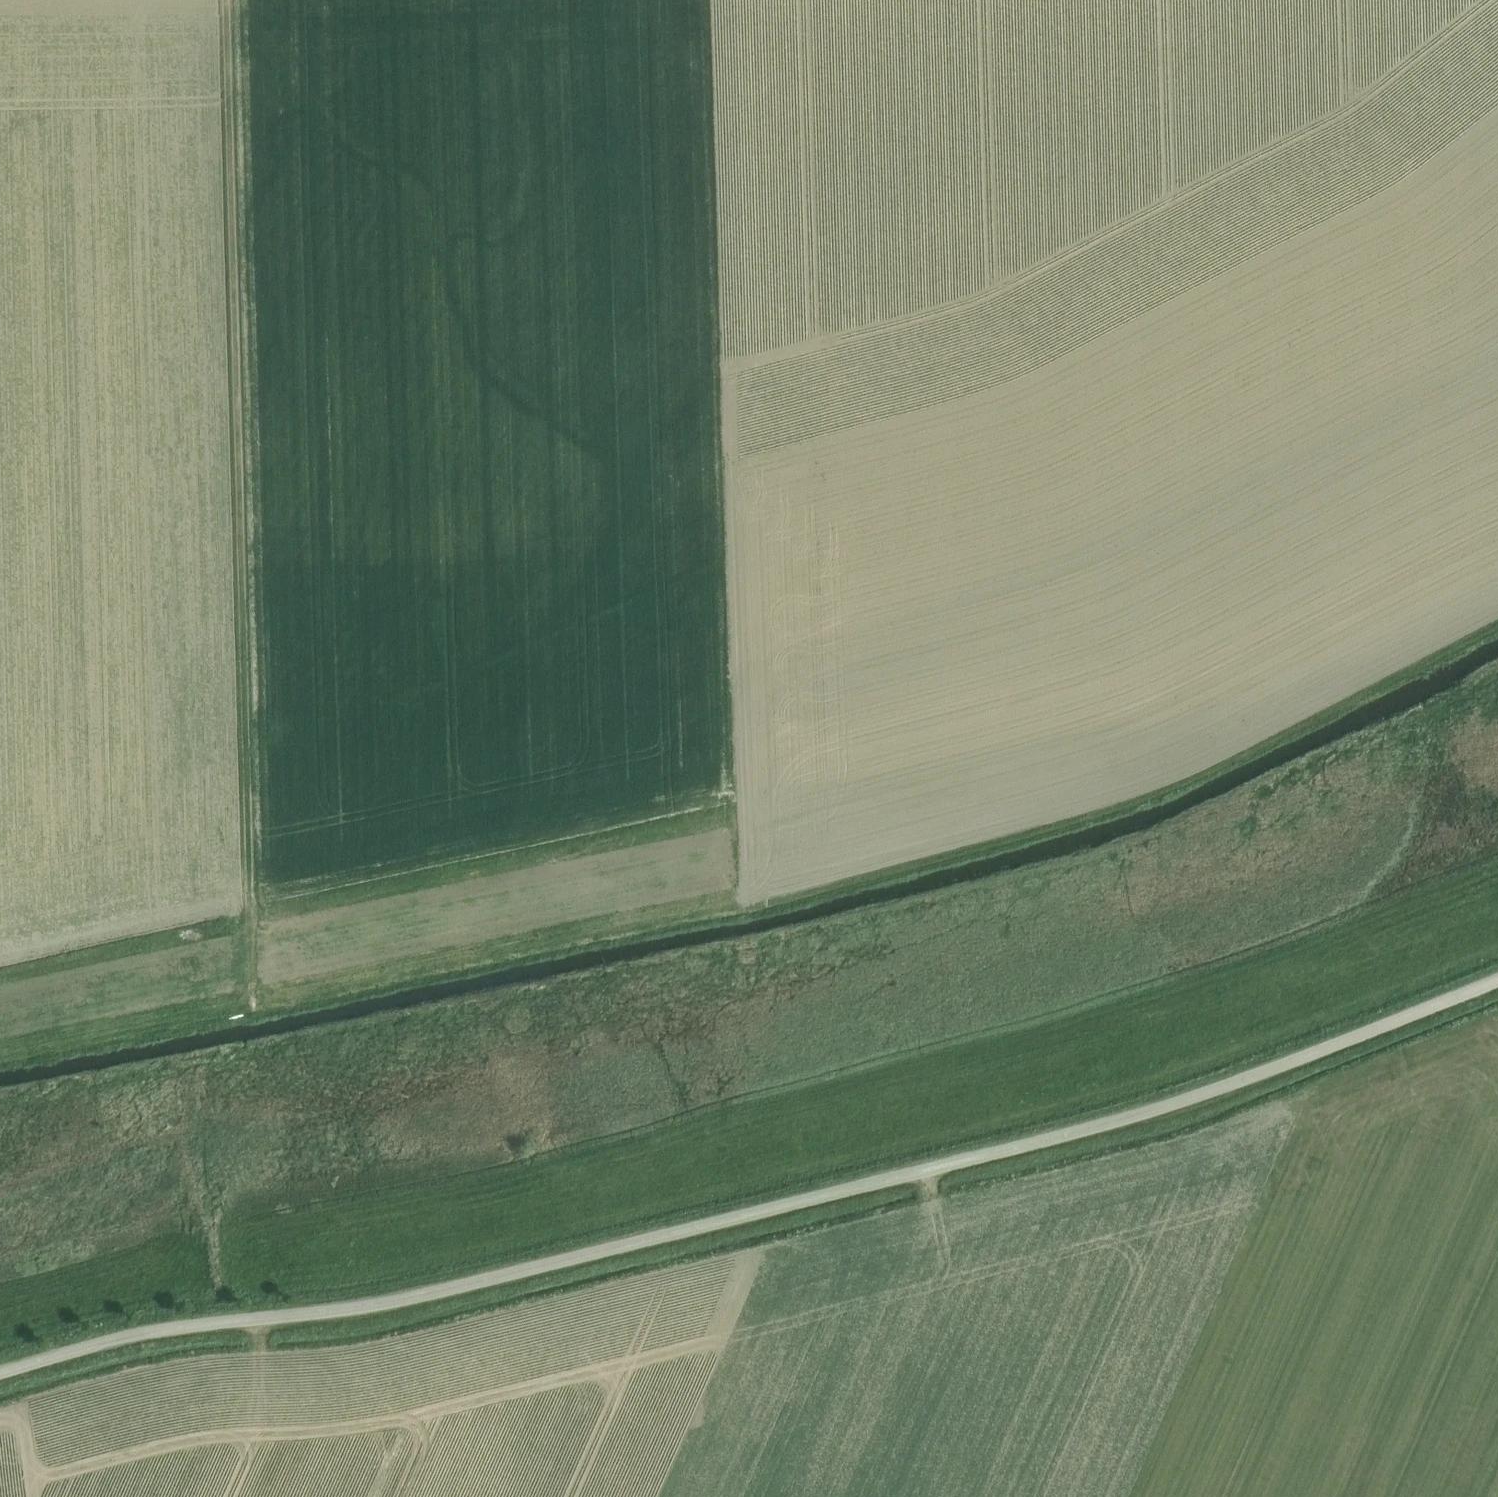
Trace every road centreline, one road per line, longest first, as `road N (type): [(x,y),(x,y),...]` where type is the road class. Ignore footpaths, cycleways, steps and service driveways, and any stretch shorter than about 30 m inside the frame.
road 1 (unclassified): [(1497,981),(1099,1126),(395,1301),(140,1335),(0,1374)]

